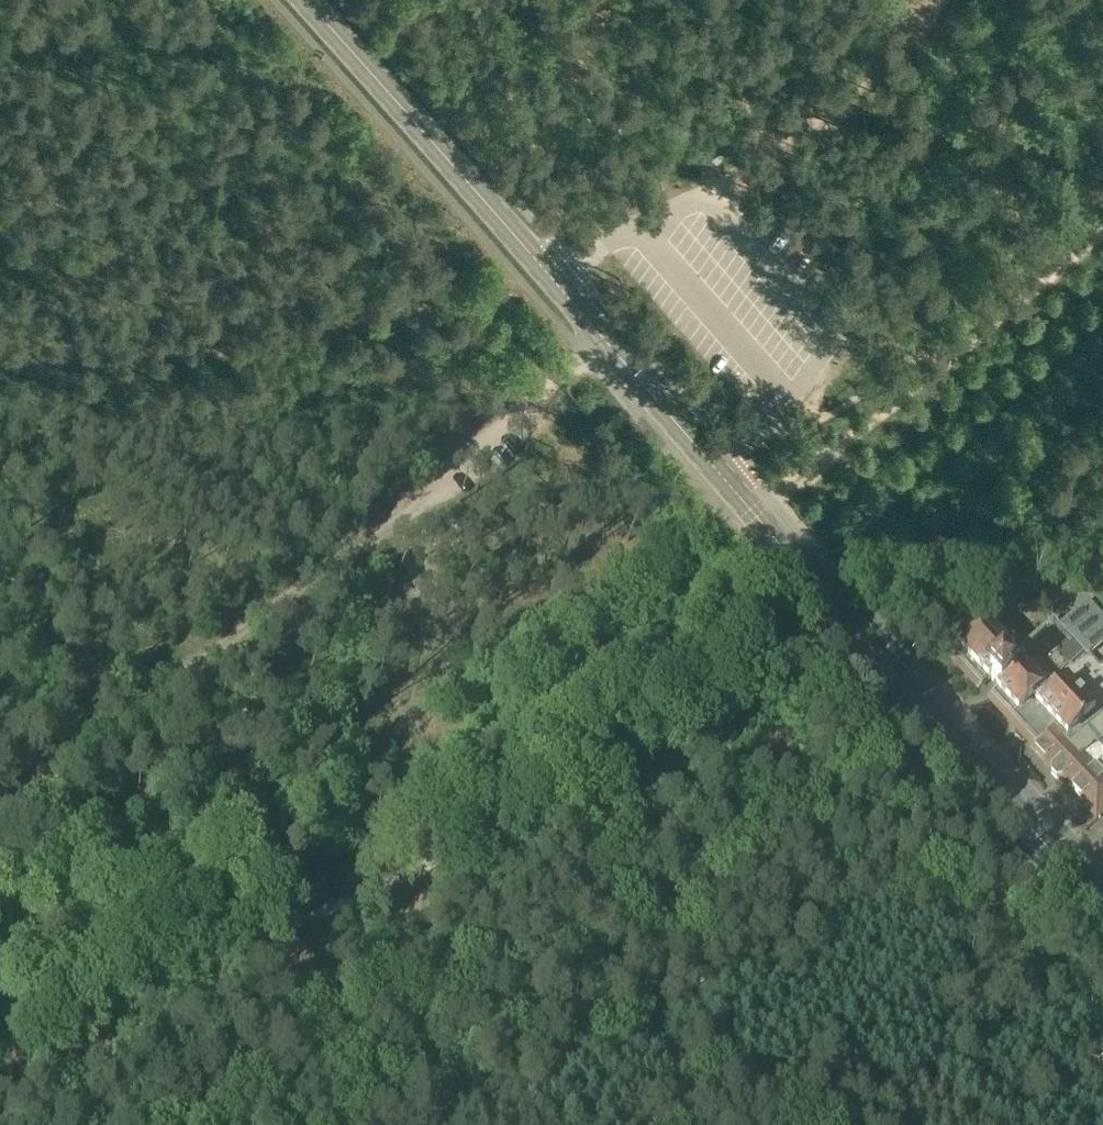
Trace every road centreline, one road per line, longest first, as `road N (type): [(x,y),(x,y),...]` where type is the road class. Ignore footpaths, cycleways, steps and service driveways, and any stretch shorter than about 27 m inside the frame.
road 1 (primary): [(1102,910),(303,0)]
road 2 (track): [(732,527),(475,731),(377,788),(327,815),(0,930)]
road 3 (track): [(328,567),(0,816)]
road 4 (track): [(588,355),(328,567)]
road 5 (track): [(522,276),(236,353)]
road 6 (track): [(236,353),(252,399),(294,441),(328,567)]
road 7 (track): [(236,353),(73,349),(0,336)]
road 8 (track): [(771,498),(943,366)]
road 9 (track): [(943,366),(1102,232)]

